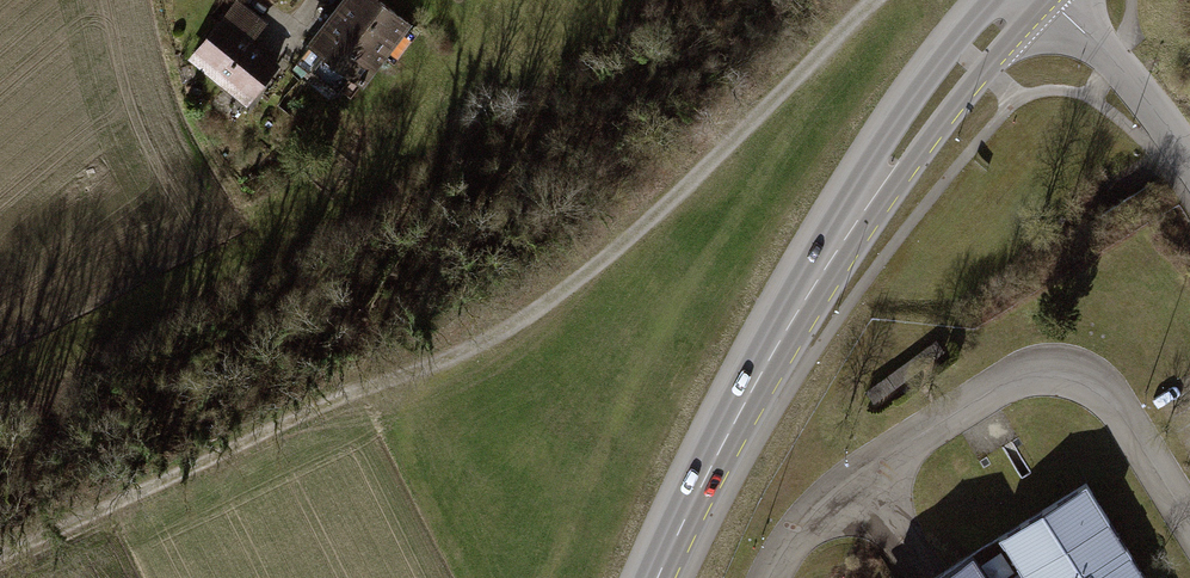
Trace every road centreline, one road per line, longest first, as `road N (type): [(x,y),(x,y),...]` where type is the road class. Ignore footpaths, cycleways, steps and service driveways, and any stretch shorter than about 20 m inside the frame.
road 1 (secondary): [(656,577),(738,414),(899,162),(1020,0)]
road 2 (track): [(877,0),(617,252),(520,322),(465,349),(424,357)]
road 3 (track): [(0,551),(424,357)]
road 4 (residential): [(1189,165),(1112,61),(1044,0)]

